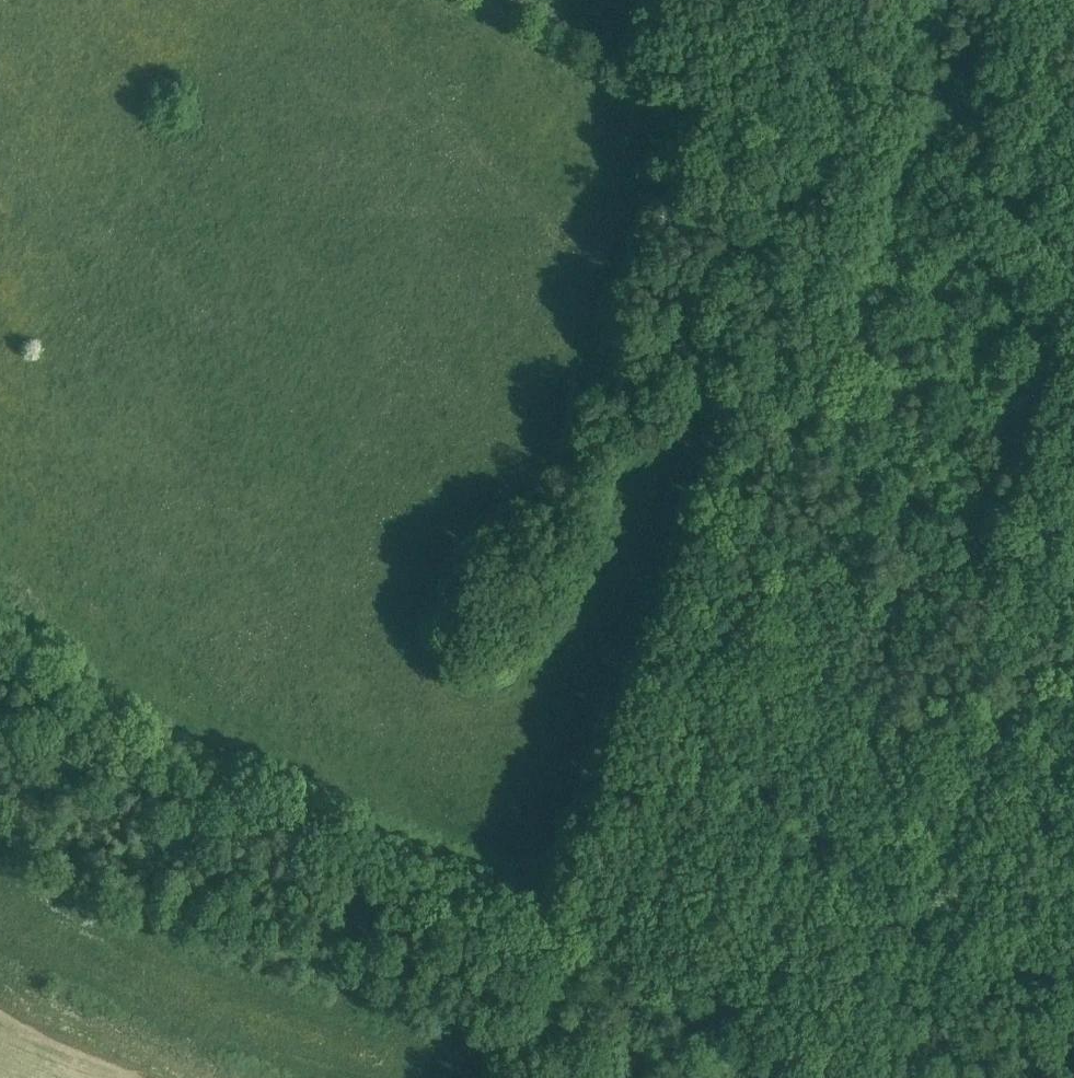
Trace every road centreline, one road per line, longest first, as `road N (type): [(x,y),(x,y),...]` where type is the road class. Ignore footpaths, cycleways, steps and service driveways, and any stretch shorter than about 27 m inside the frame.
road 1 (track): [(524,0),(692,91),(894,185)]
road 2 (track): [(894,185),(948,240),(1073,323)]

